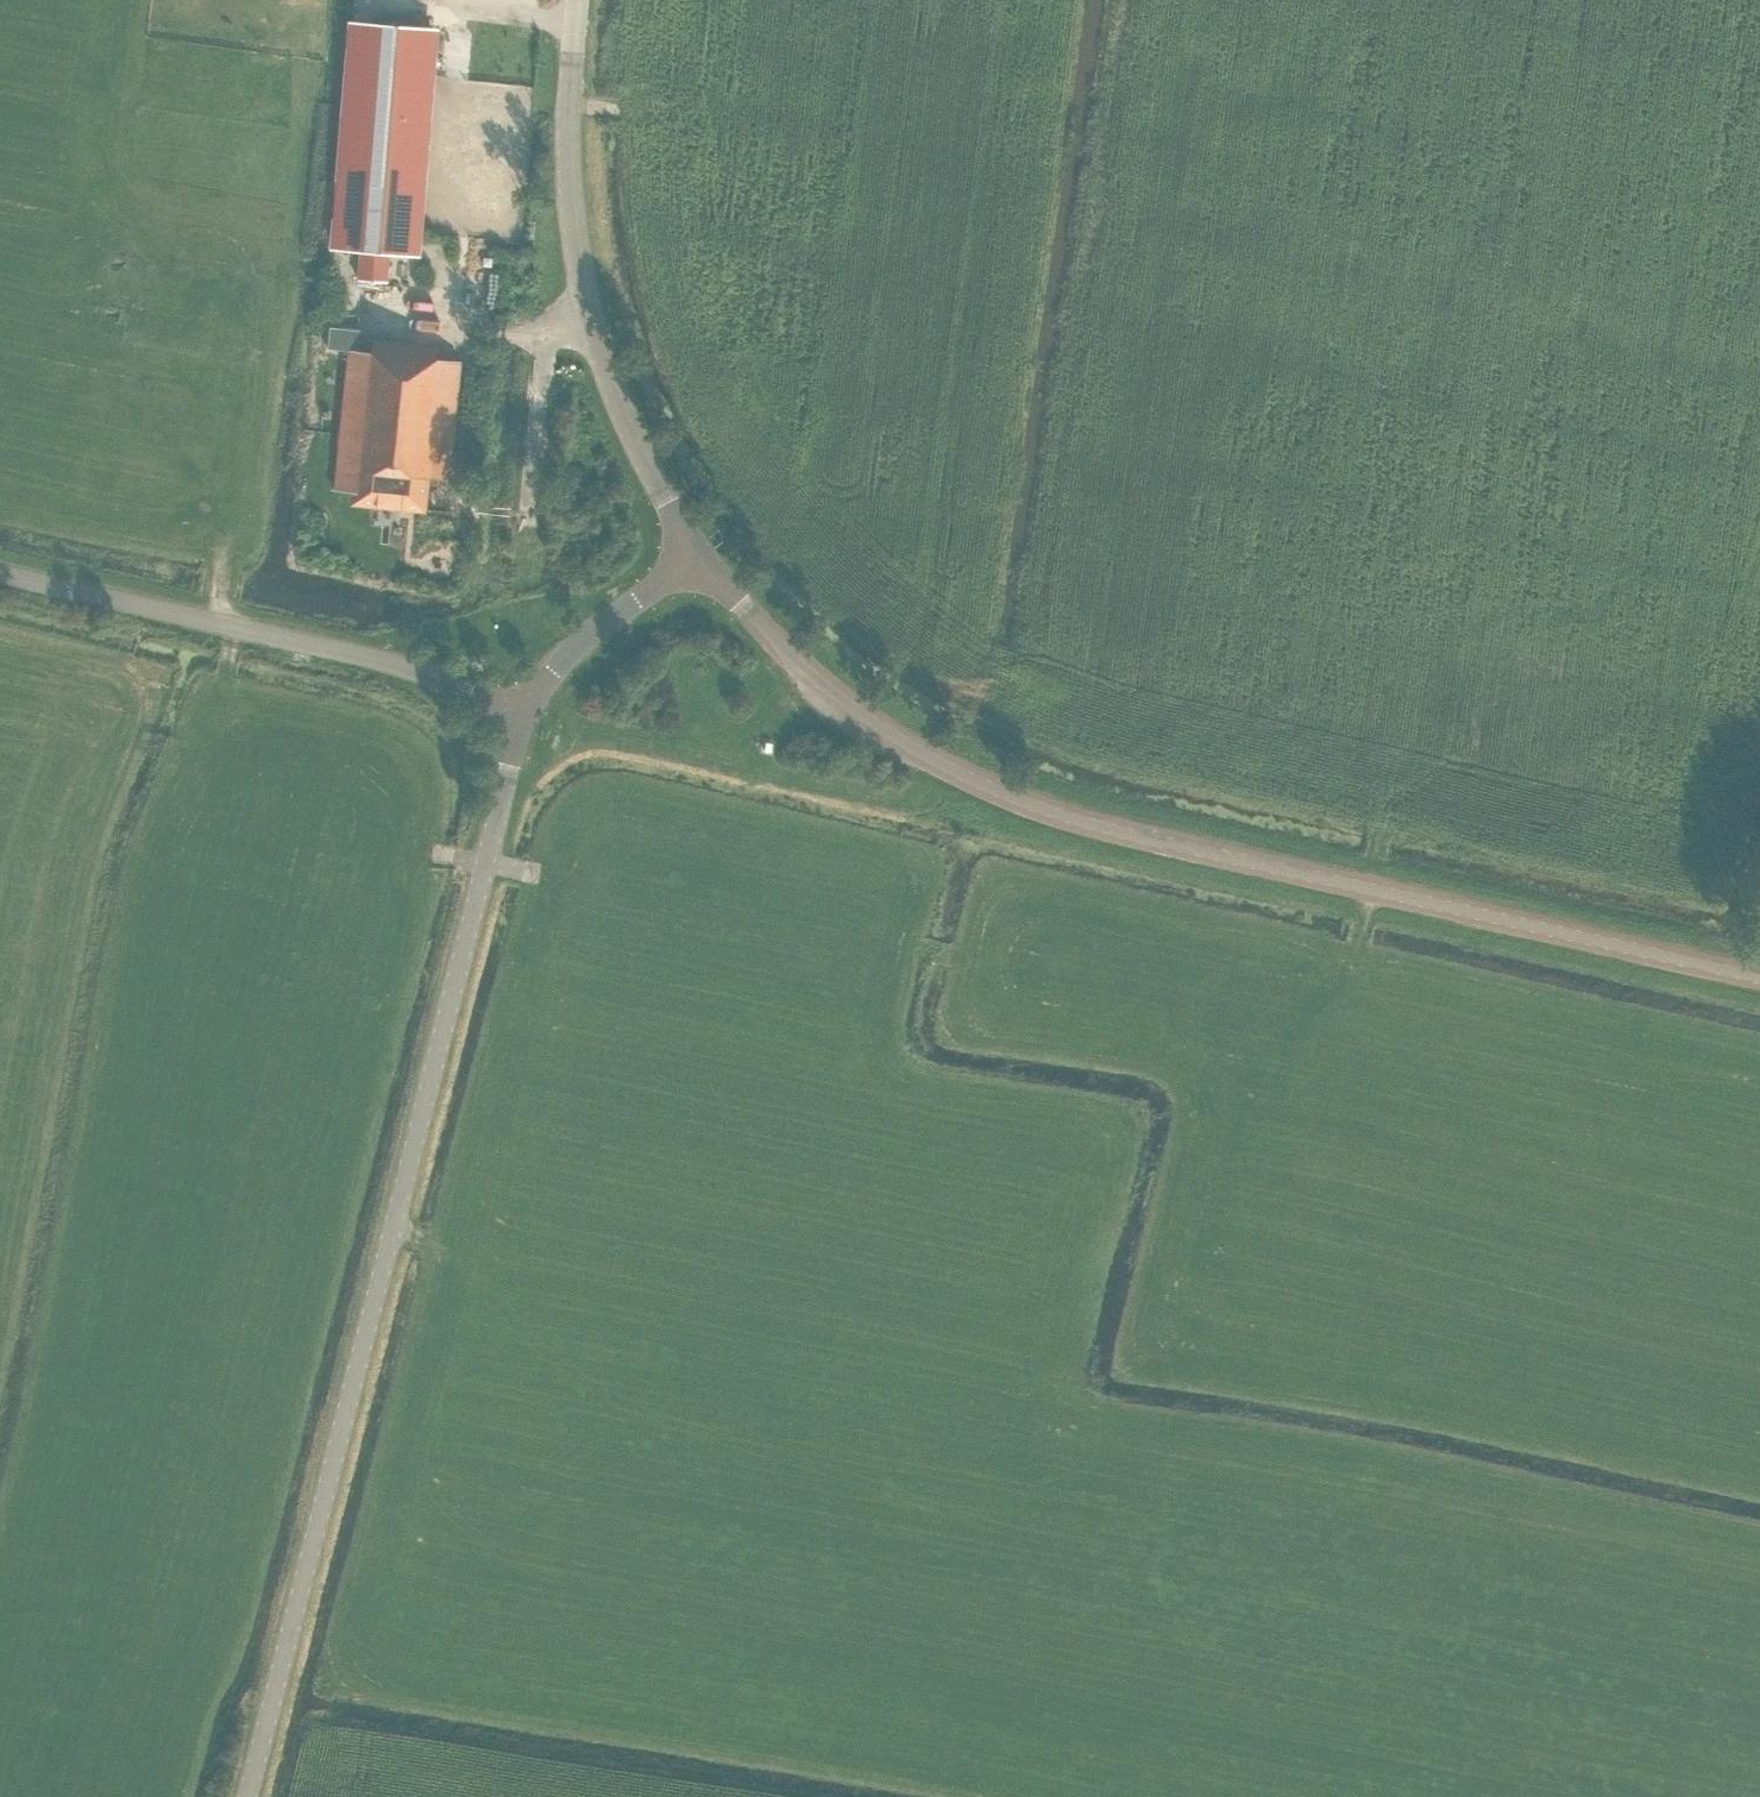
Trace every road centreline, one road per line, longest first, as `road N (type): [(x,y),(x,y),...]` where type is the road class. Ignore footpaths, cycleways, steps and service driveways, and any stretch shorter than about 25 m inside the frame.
road 1 (tertiary): [(1759,977),(1157,840),(1016,798),(937,760),(851,703),(774,638),(699,556)]
road 2 (tertiary): [(246,1796),(519,715)]
road 3 (tertiary): [(699,556),(628,424),(583,283),(569,167),(578,0)]
road 4 (tertiary): [(0,579),(408,665),(519,715)]
road 5 (tertiary): [(519,715),(581,643),(699,556)]

